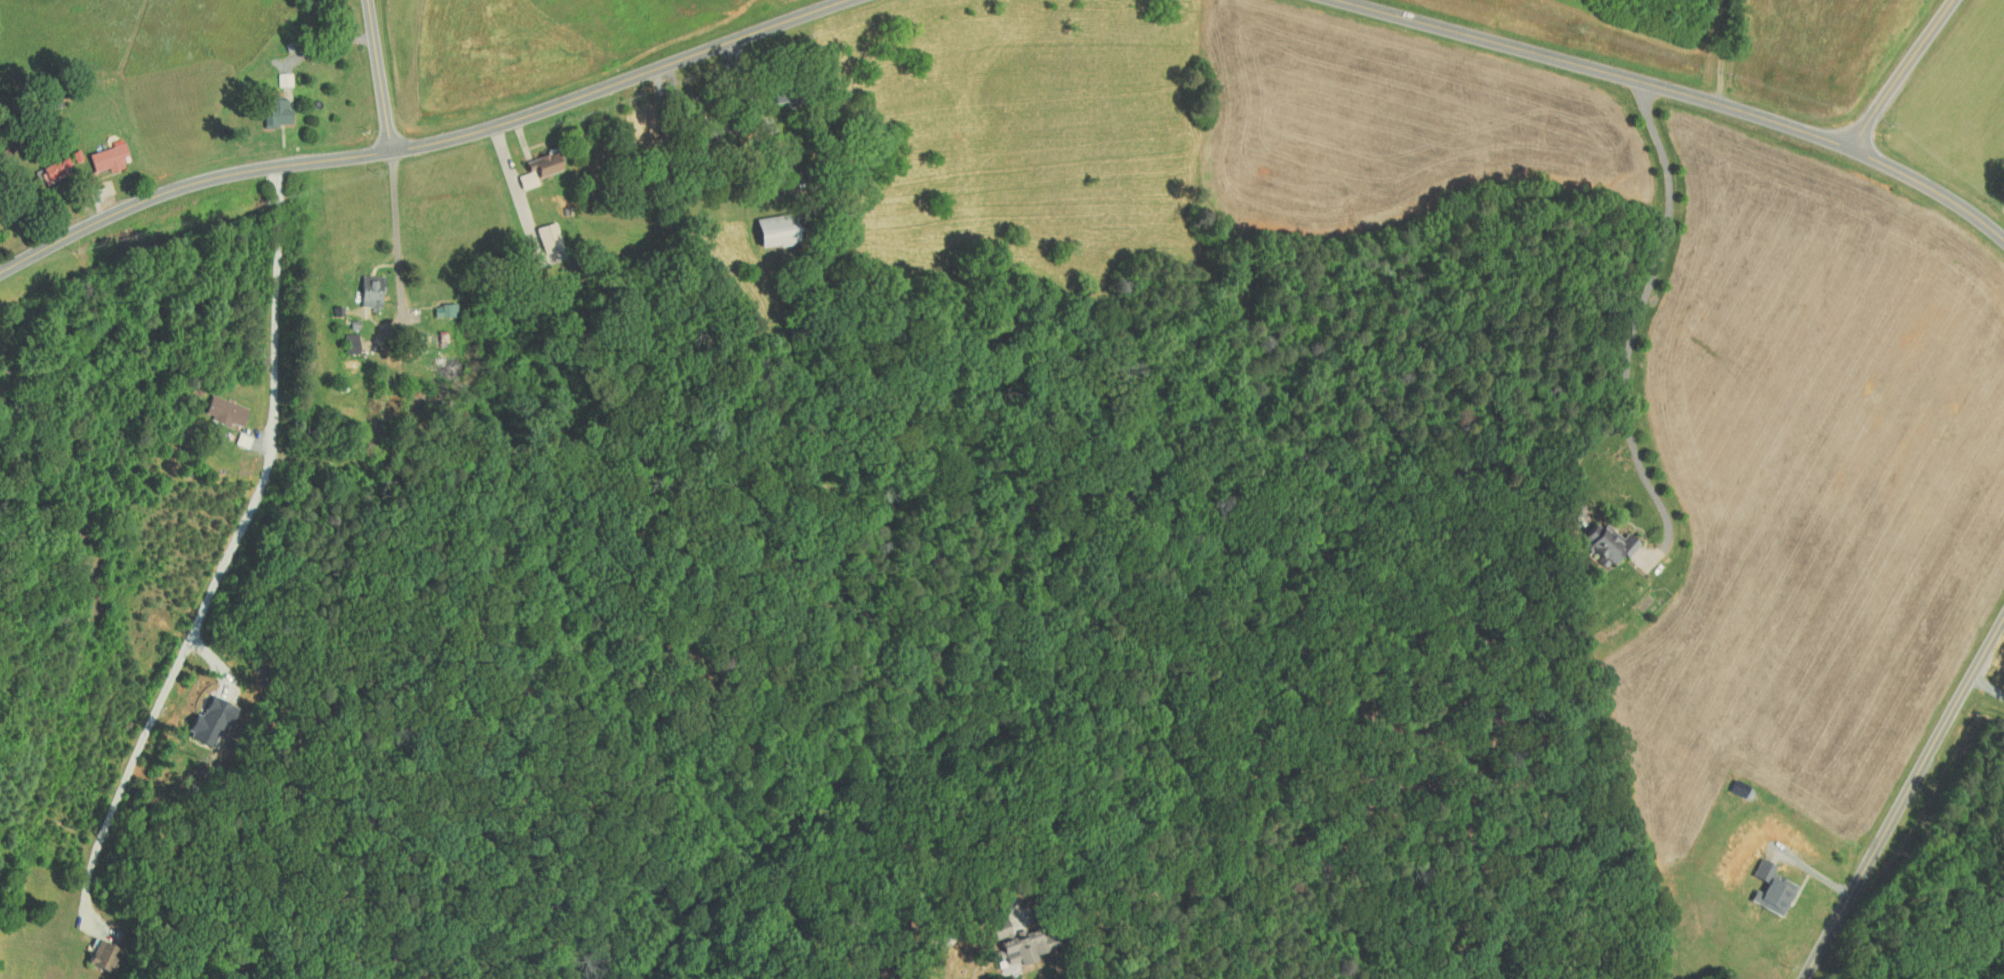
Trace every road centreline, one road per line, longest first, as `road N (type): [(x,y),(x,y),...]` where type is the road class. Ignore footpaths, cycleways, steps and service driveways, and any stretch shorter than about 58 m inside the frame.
road 1 (tertiary): [(0,272),(119,210),(221,174),(393,147),(551,106),(846,0)]
road 2 (tertiary): [(1345,0),(1637,76),(1844,143),(1928,181),(2003,235)]
road 3 (residential): [(2003,620),(1804,978)]
road 4 (tertiary): [(1859,149),(1962,0)]
road 5 (tertiary): [(393,147),(369,0)]

